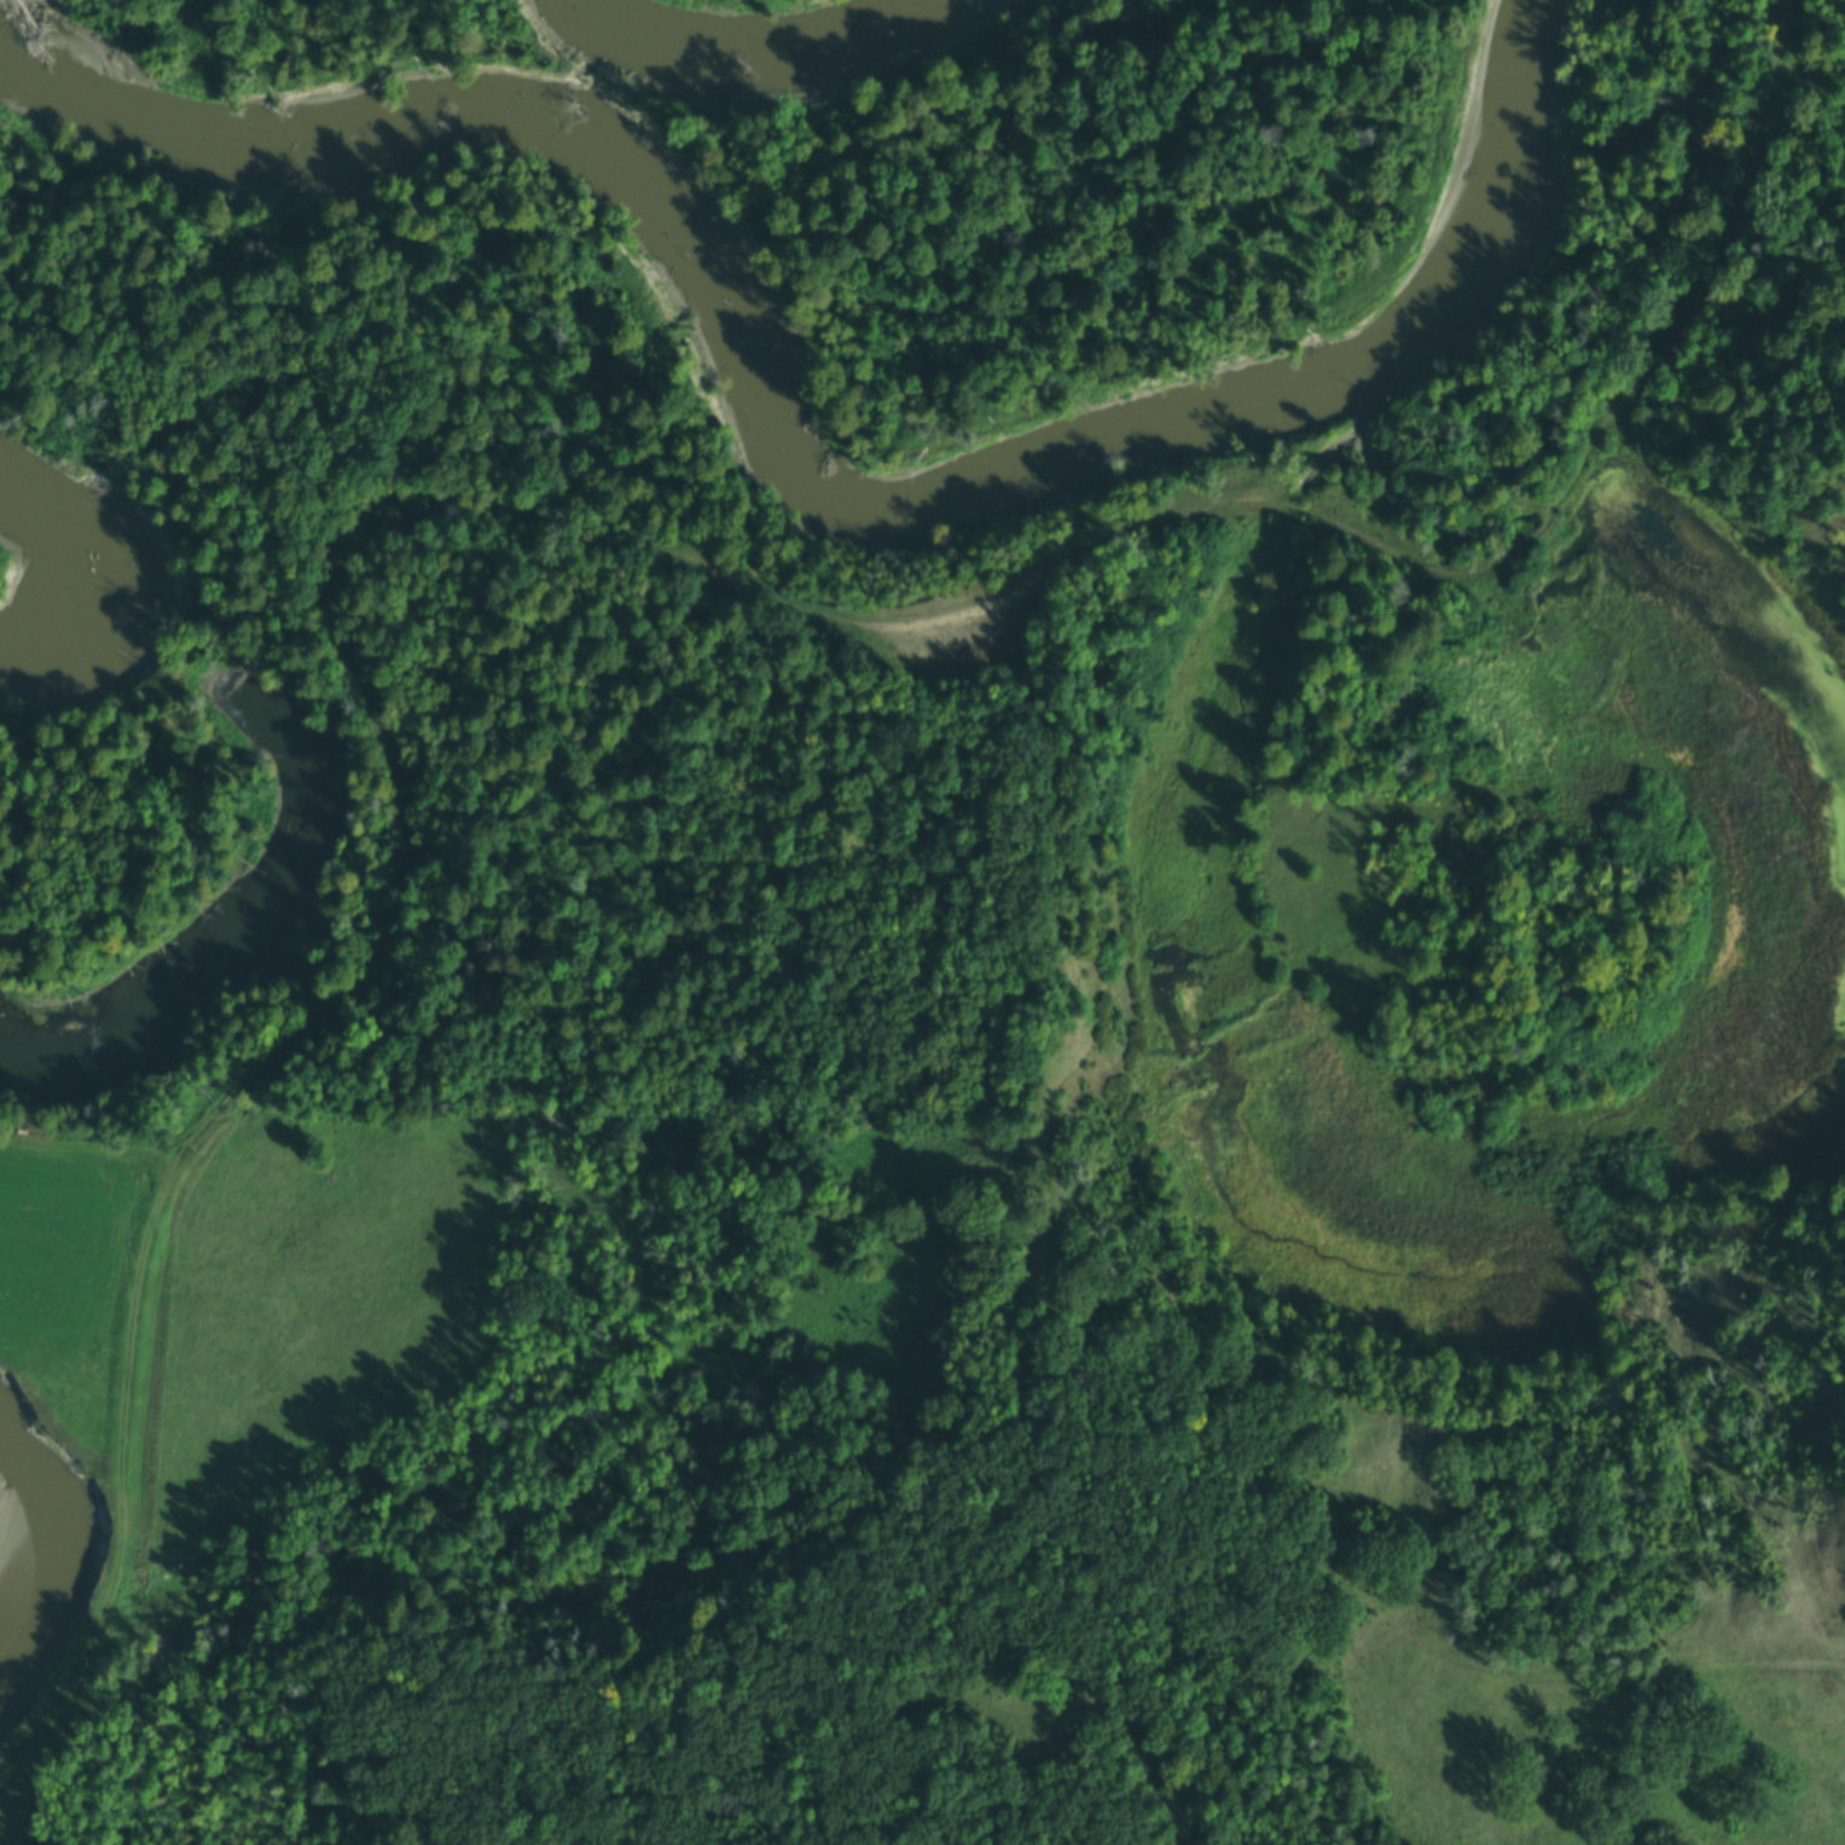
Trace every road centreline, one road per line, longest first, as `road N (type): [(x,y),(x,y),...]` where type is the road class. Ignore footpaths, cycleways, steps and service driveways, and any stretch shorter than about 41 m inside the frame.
road 1 (track): [(1783,0),(1769,143),(1722,269),(1536,544),(1495,575),(1420,574),(1295,512),(1257,504),(1121,535),(971,621),(933,632),(857,633),(772,609),(691,565),(469,506),(396,503),(355,527),(331,562),(321,604),(405,816),(410,866),(399,927),(332,1019),(217,1115),(166,1194),(137,1298),(110,1596),(68,1708),(0,1789)]

